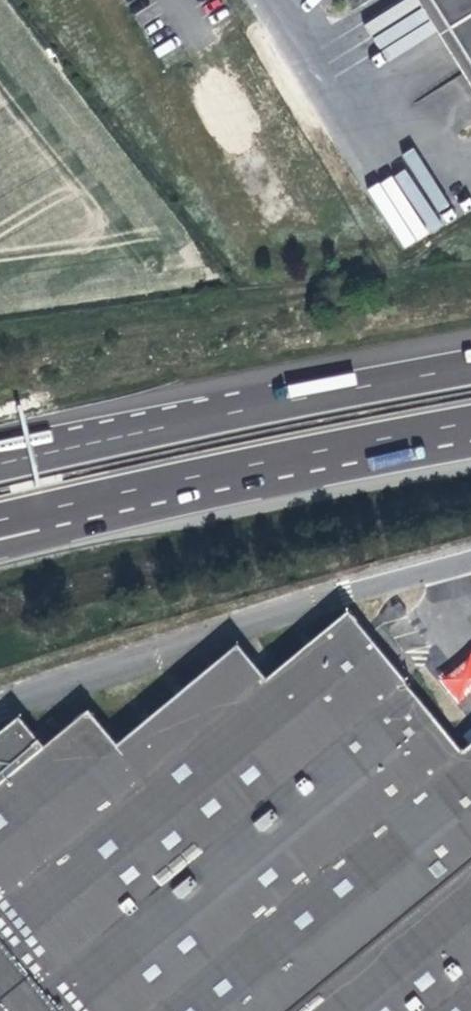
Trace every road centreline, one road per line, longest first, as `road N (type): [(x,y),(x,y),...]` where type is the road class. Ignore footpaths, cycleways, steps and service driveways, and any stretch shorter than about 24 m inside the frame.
road 1 (motorway): [(470,367),(0,462)]
road 2 (motorway): [(205,475),(470,424)]
road 3 (motorway): [(0,550),(205,475)]
road 4 (motorway): [(0,523),(205,475)]

